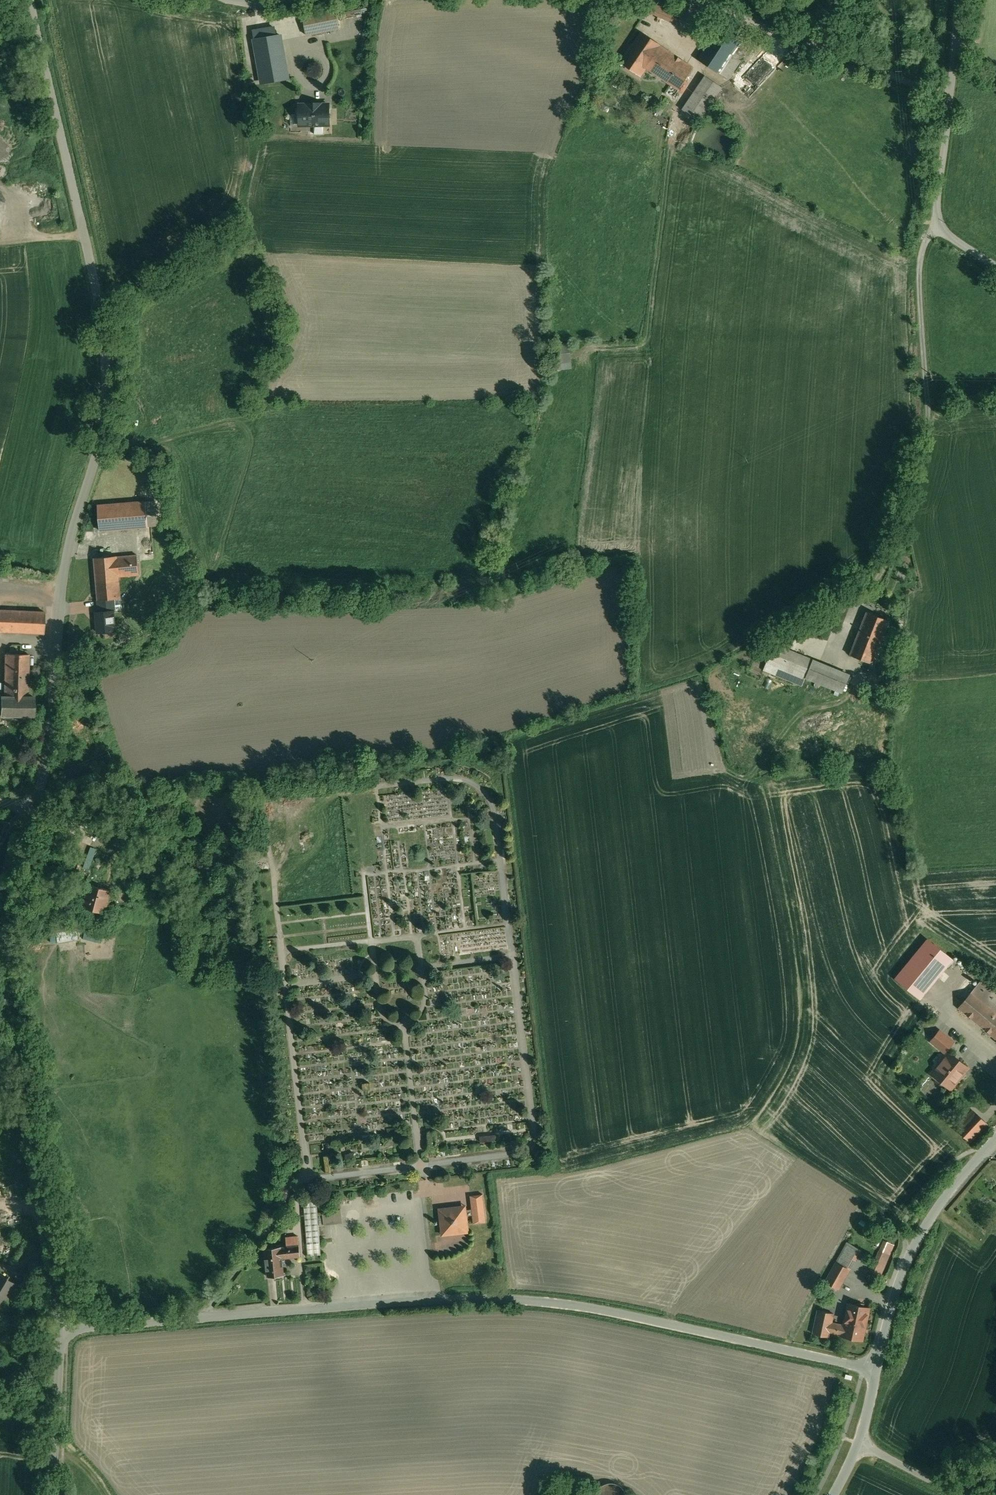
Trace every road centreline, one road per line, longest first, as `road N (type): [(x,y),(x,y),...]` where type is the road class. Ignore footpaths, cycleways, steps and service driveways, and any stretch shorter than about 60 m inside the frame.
road 1 (unclassified): [(28,809),(42,793),(65,574),(106,386),(97,299),(30,0)]
road 2 (unclassified): [(877,1371),(530,1302),(424,1300),(63,1329)]
road 3 (unclassified): [(63,1329),(7,939),(28,809)]
road 4 (unclassified): [(995,1134),(939,1195),(908,1261),(877,1371)]
road 5 (unclassified): [(952,103),(939,226),(995,267)]
road 6 (unclassified): [(63,1329),(51,1494)]
road 7 (unclassified): [(820,49),(952,103)]
road 8 (unclassified): [(695,0),(820,49)]
road 9 (unclassified): [(984,1494),(860,1446)]

